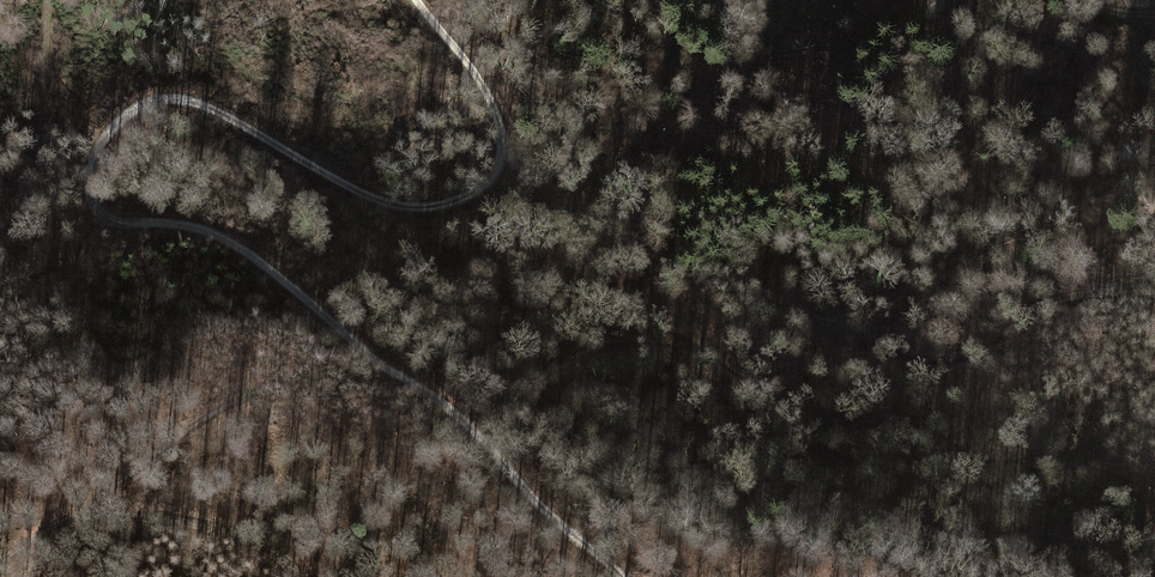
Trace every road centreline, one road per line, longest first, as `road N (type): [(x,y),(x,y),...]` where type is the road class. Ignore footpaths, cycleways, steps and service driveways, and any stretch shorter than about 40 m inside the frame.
road 1 (track): [(106,219),(89,192),(101,144),(132,112),(175,100),(211,109),(387,204),(425,207),(482,189),(502,158),(495,107),(417,0)]
road 2 (track): [(1154,290),(1077,295),(1026,311),(989,341),(949,357),(919,356),(758,291),(641,261),(556,212),(502,158)]
road 3 (track): [(53,0),(44,171),(16,220),(12,280),(26,284),(68,266),(106,219)]
road 4 (track): [(427,388),(397,375),(245,251),(181,225),(106,219)]
road 5 (track): [(621,576),(427,388)]
road 6 (track): [(310,576),(263,545),(172,514),(72,517)]

